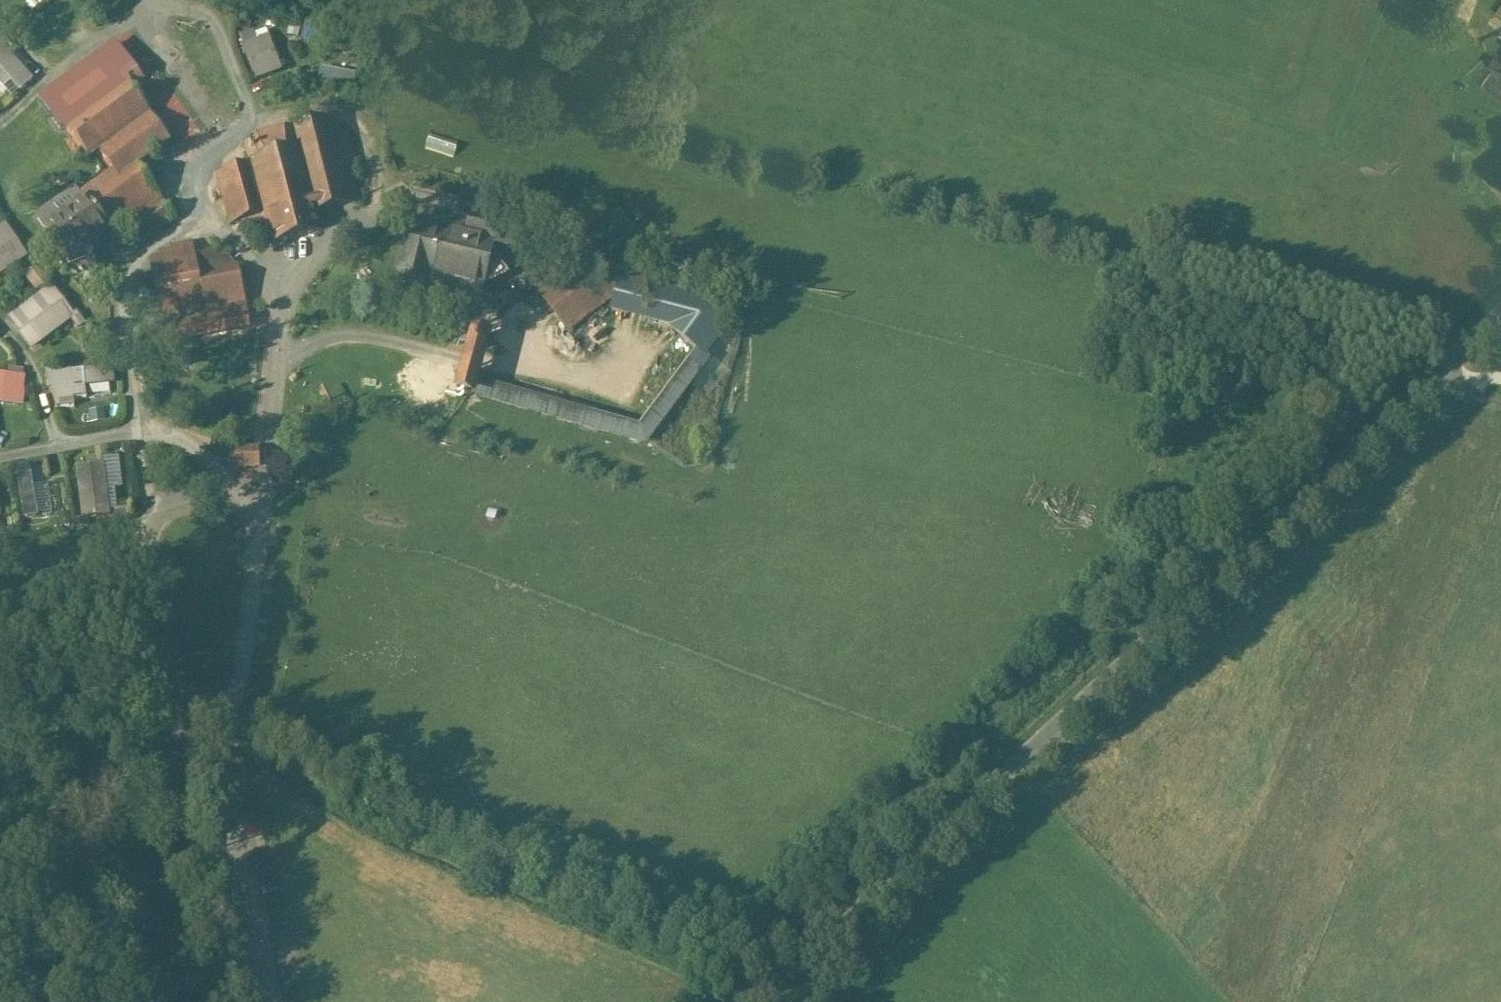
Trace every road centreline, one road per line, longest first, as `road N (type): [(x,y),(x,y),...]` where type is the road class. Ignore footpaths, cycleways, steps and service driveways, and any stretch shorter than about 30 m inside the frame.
road 1 (unclassified): [(758,1001),(1435,374)]
road 2 (track): [(266,967),(224,970),(119,1001)]

